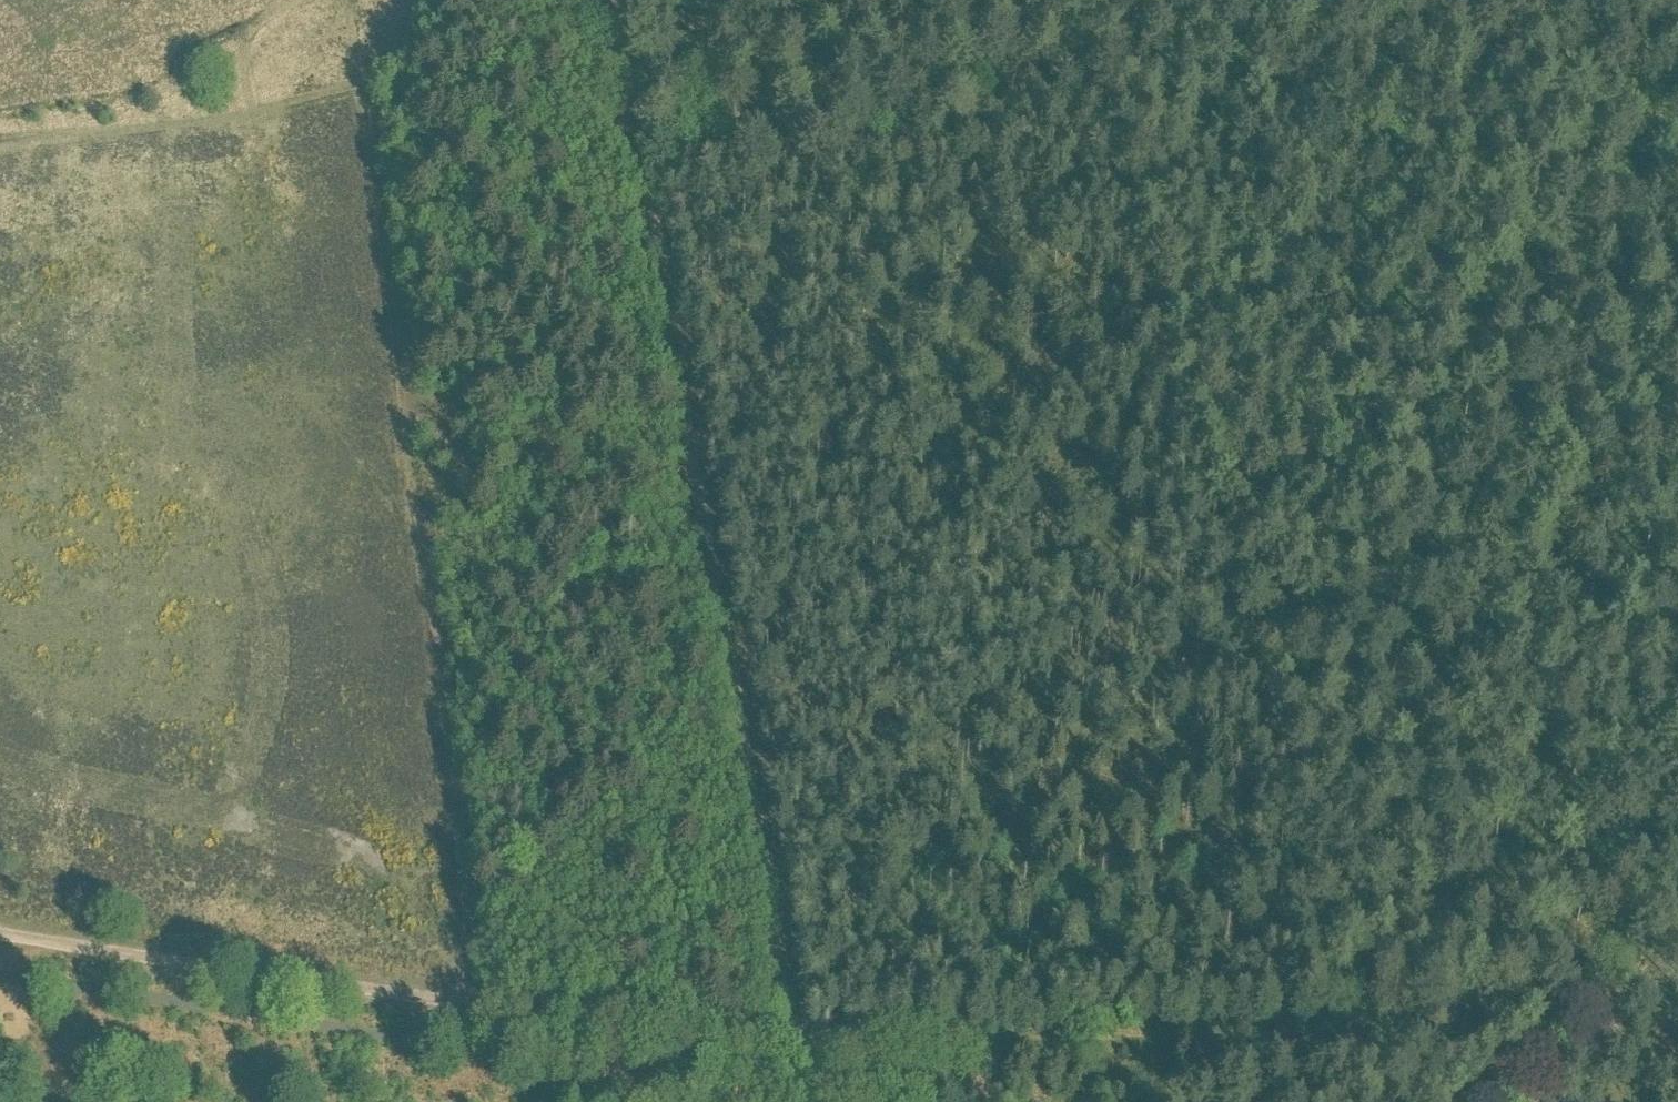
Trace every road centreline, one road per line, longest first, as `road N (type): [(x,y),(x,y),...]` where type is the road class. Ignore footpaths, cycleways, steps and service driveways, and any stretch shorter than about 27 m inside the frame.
road 1 (track): [(606,0),(790,995),(793,1062),(839,1101)]
road 2 (track): [(1677,958),(1600,1031),(793,1062)]
road 3 (track): [(0,937),(793,1062)]

